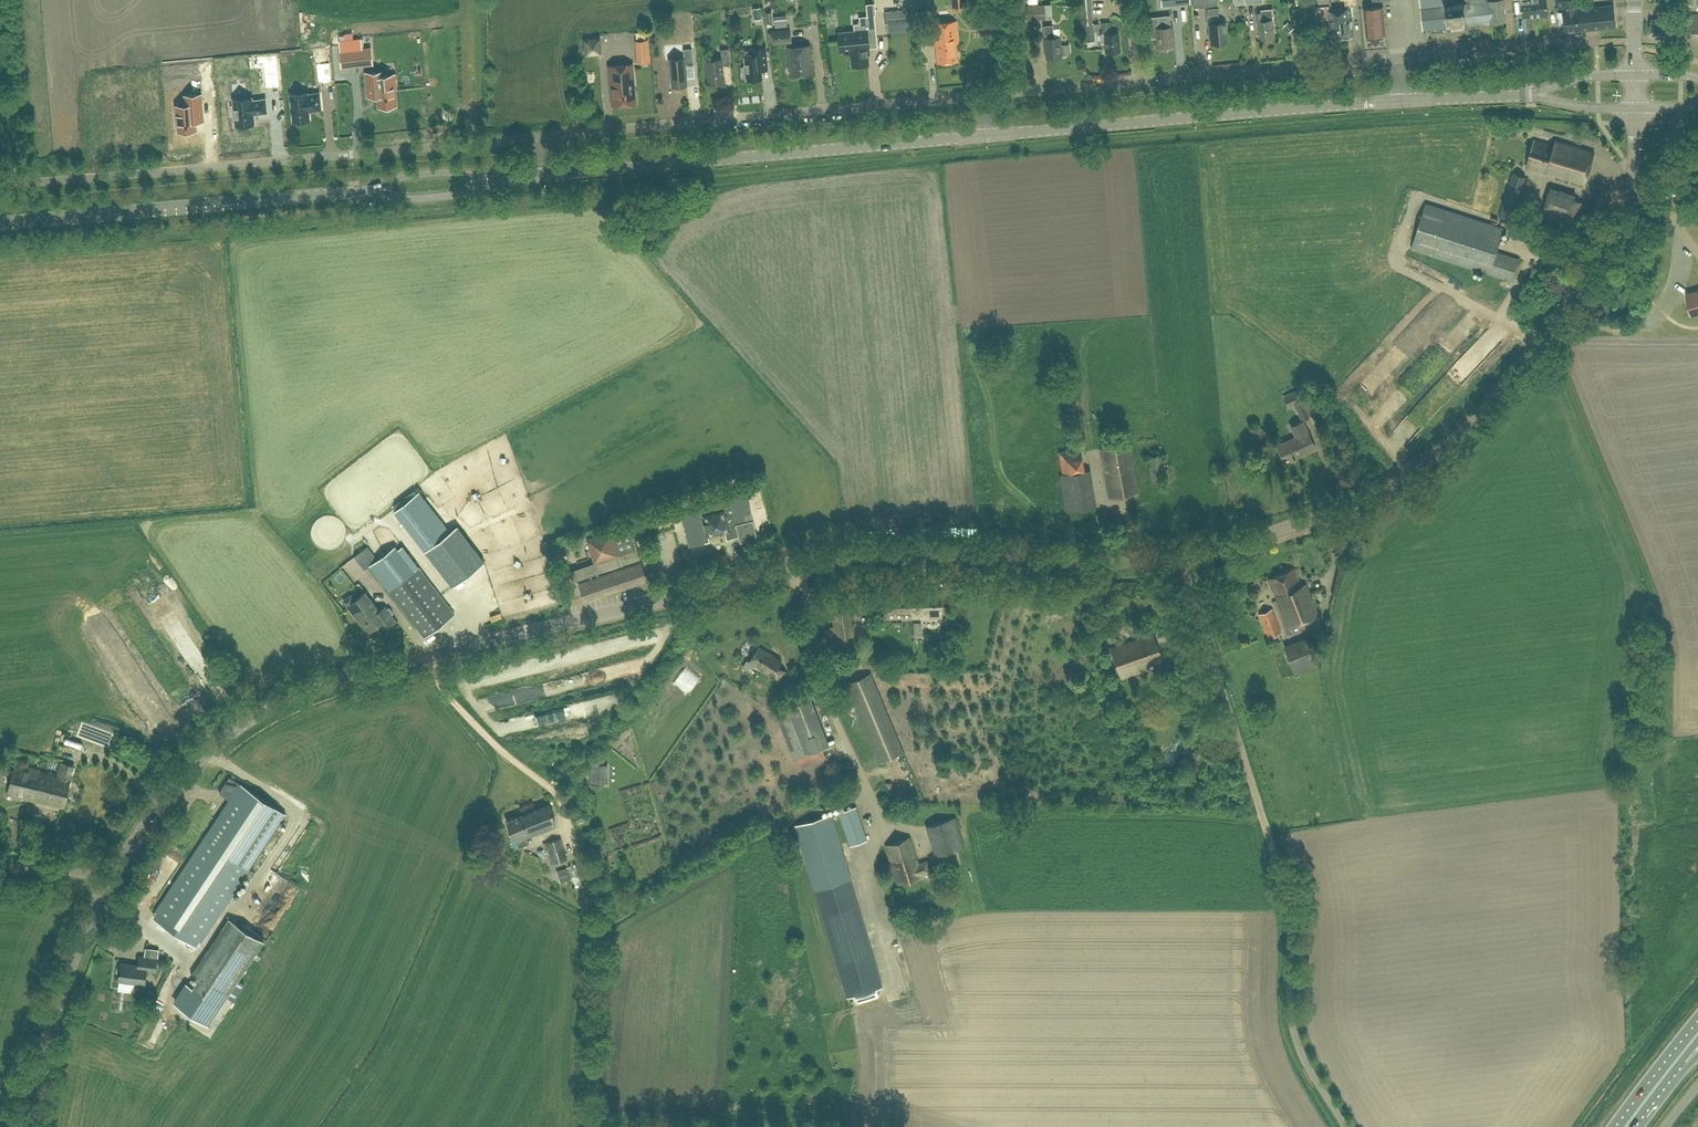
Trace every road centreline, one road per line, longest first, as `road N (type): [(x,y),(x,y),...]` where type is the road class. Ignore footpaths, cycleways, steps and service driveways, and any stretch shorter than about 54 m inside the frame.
road 1 (tertiary): [(111,879),(193,765),(250,718),(320,687),(789,568)]
road 2 (tertiary): [(1180,557),(1375,493),(1462,431),(1528,355),(1624,208),(1637,108)]
road 3 (unclassified): [(1344,1126),(1298,1048),(1284,881),(1180,557)]
road 4 (unclassified): [(0,187),(536,137)]
road 5 (track): [(433,656),(445,695),(561,805),(594,893),(587,1126)]
road 6 (unclassified): [(536,137),(982,97)]
road 7 (secondary): [(541,176),(985,137)]
road 8 (unclassified): [(982,97),(1400,57)]
road 9 (secondary): [(985,137),(1401,100)]
road 10 (tertiary): [(789,568),(867,554),(1180,557)]
road 11 (secondary): [(0,224),(355,192)]
road 12 (track): [(1663,631),(1548,327)]
road 13 (tertiary): [(17,1126),(77,944),(111,879)]
road 14 (unclassified): [(877,807),(828,699),(789,568)]
road 15 (unclassified): [(1400,57),(1597,43)]
road 16 (secondary): [(496,179),(419,173),(355,192)]
road 17 (secondary): [(355,192),(439,197),(496,179)]
road 18 (secondary): [(1401,100),(1531,94)]

